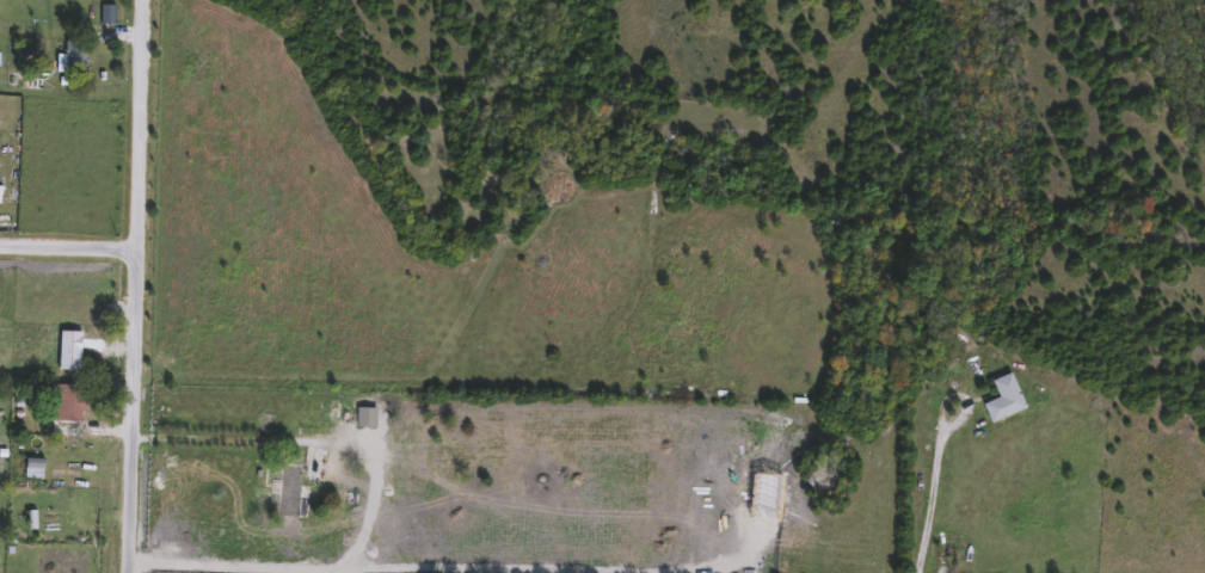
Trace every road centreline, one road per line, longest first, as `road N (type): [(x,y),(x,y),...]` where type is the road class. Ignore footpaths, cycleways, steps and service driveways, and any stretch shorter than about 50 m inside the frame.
road 1 (residential): [(143,0),(127,572)]
road 2 (residential): [(918,572),(921,435),(952,356)]
road 3 (residential): [(0,247),(137,247)]

